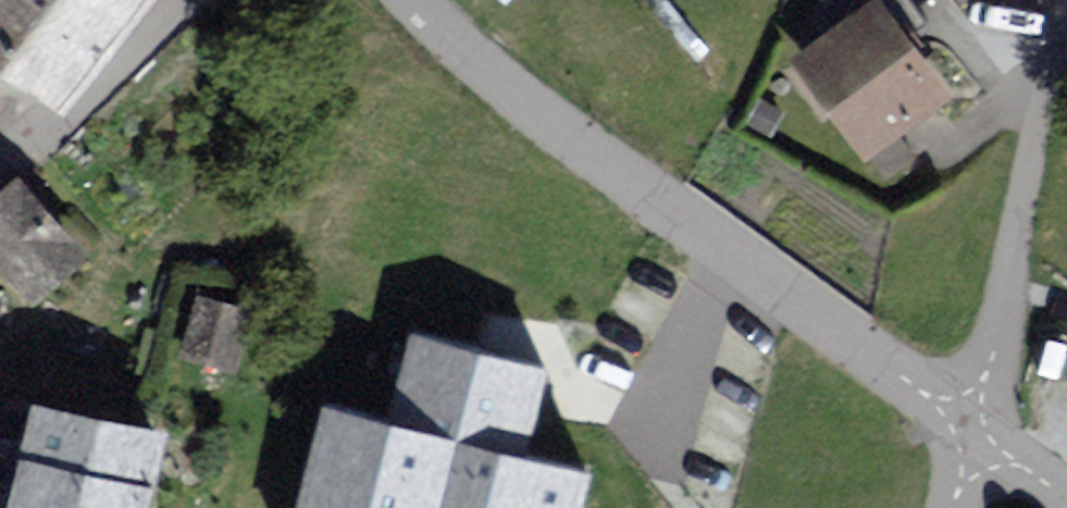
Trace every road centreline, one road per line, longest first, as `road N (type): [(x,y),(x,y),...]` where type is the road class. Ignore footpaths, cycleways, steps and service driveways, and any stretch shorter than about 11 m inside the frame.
road 1 (residential): [(416,0),(577,150),(975,437)]
road 2 (residential): [(975,437),(1066,54)]
road 3 (residential): [(0,162),(118,65),(181,0)]

